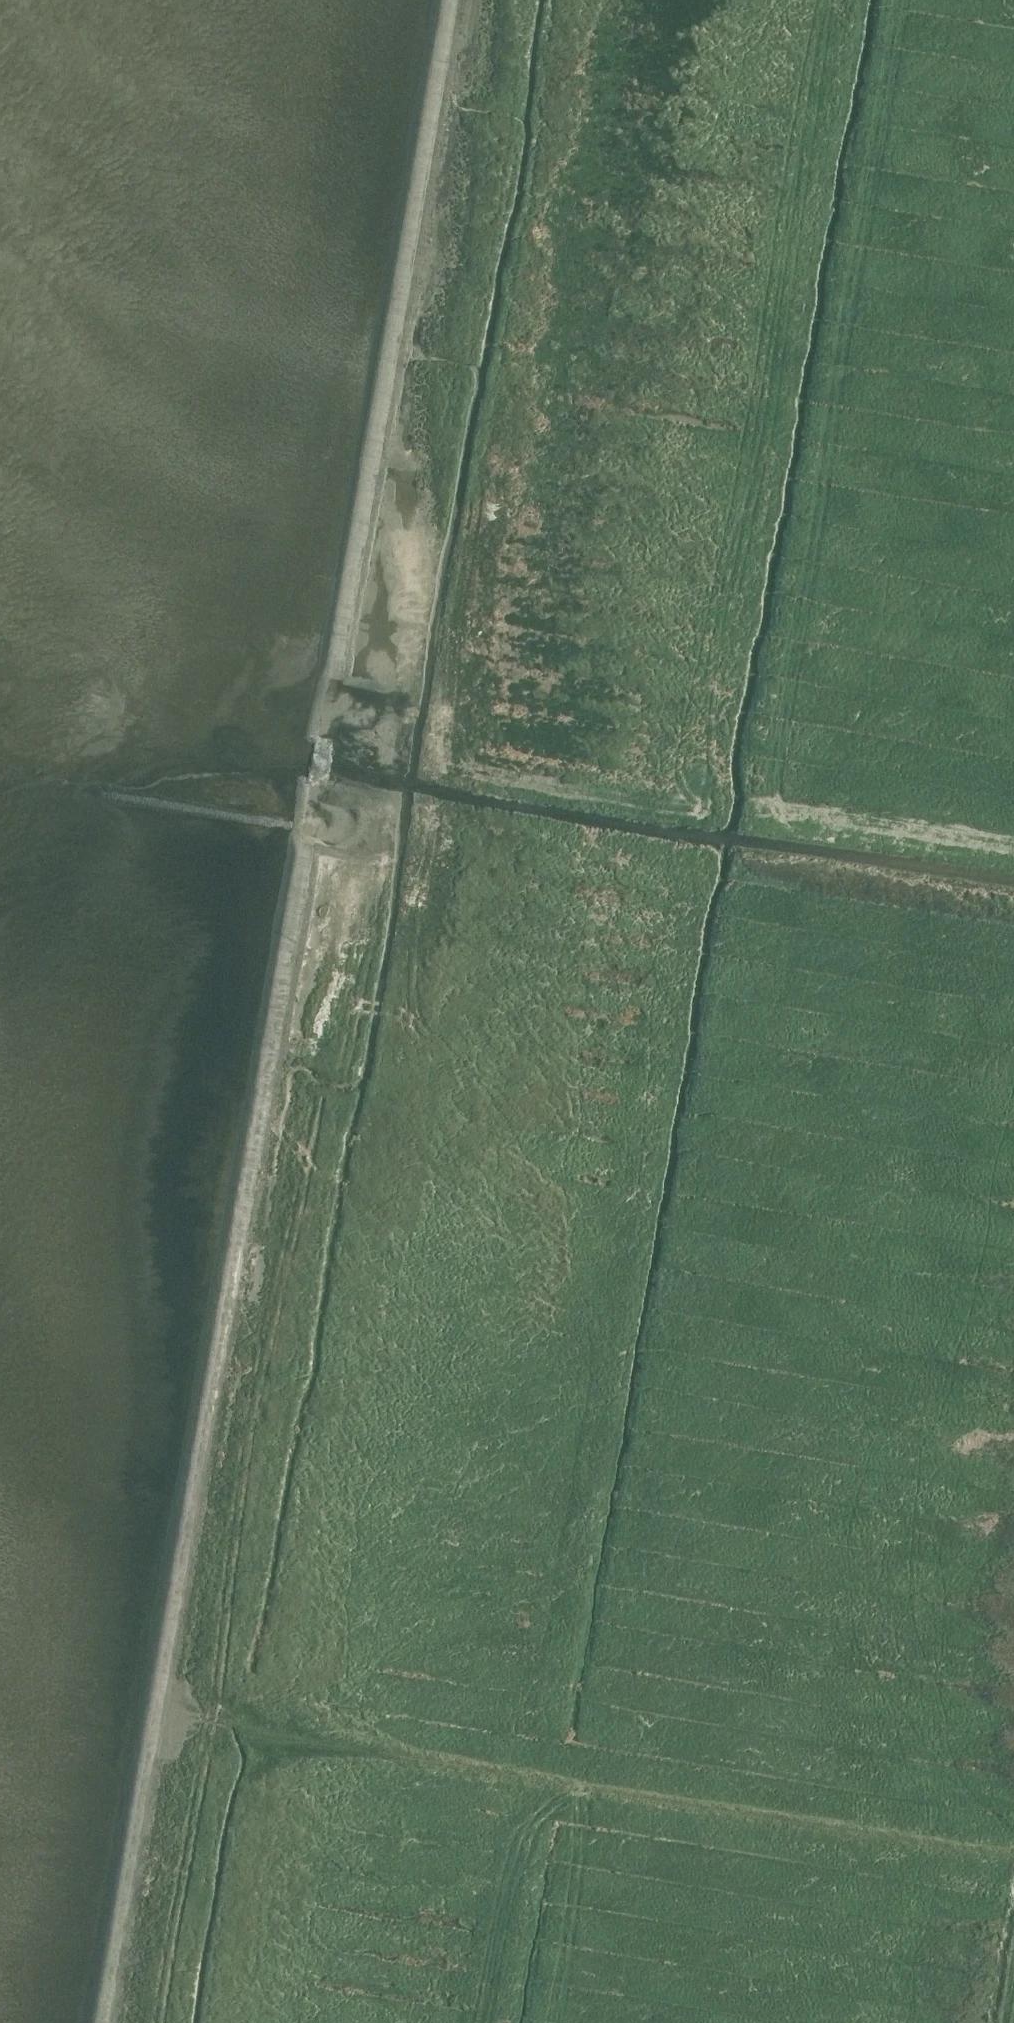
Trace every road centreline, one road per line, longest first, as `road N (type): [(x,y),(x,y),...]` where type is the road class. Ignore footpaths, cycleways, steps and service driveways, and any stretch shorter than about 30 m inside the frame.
road 1 (track): [(1013,1855),(155,1719)]

